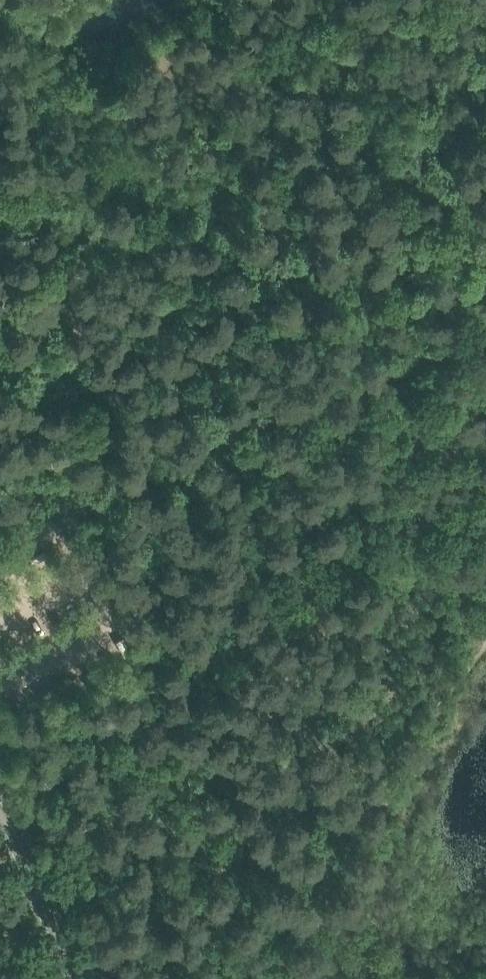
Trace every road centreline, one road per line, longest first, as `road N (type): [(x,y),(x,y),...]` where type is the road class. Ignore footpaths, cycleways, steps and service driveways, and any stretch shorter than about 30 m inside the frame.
road 1 (track): [(485,324),(176,460),(76,515),(57,539)]
road 2 (tertiary): [(82,978),(0,801)]

